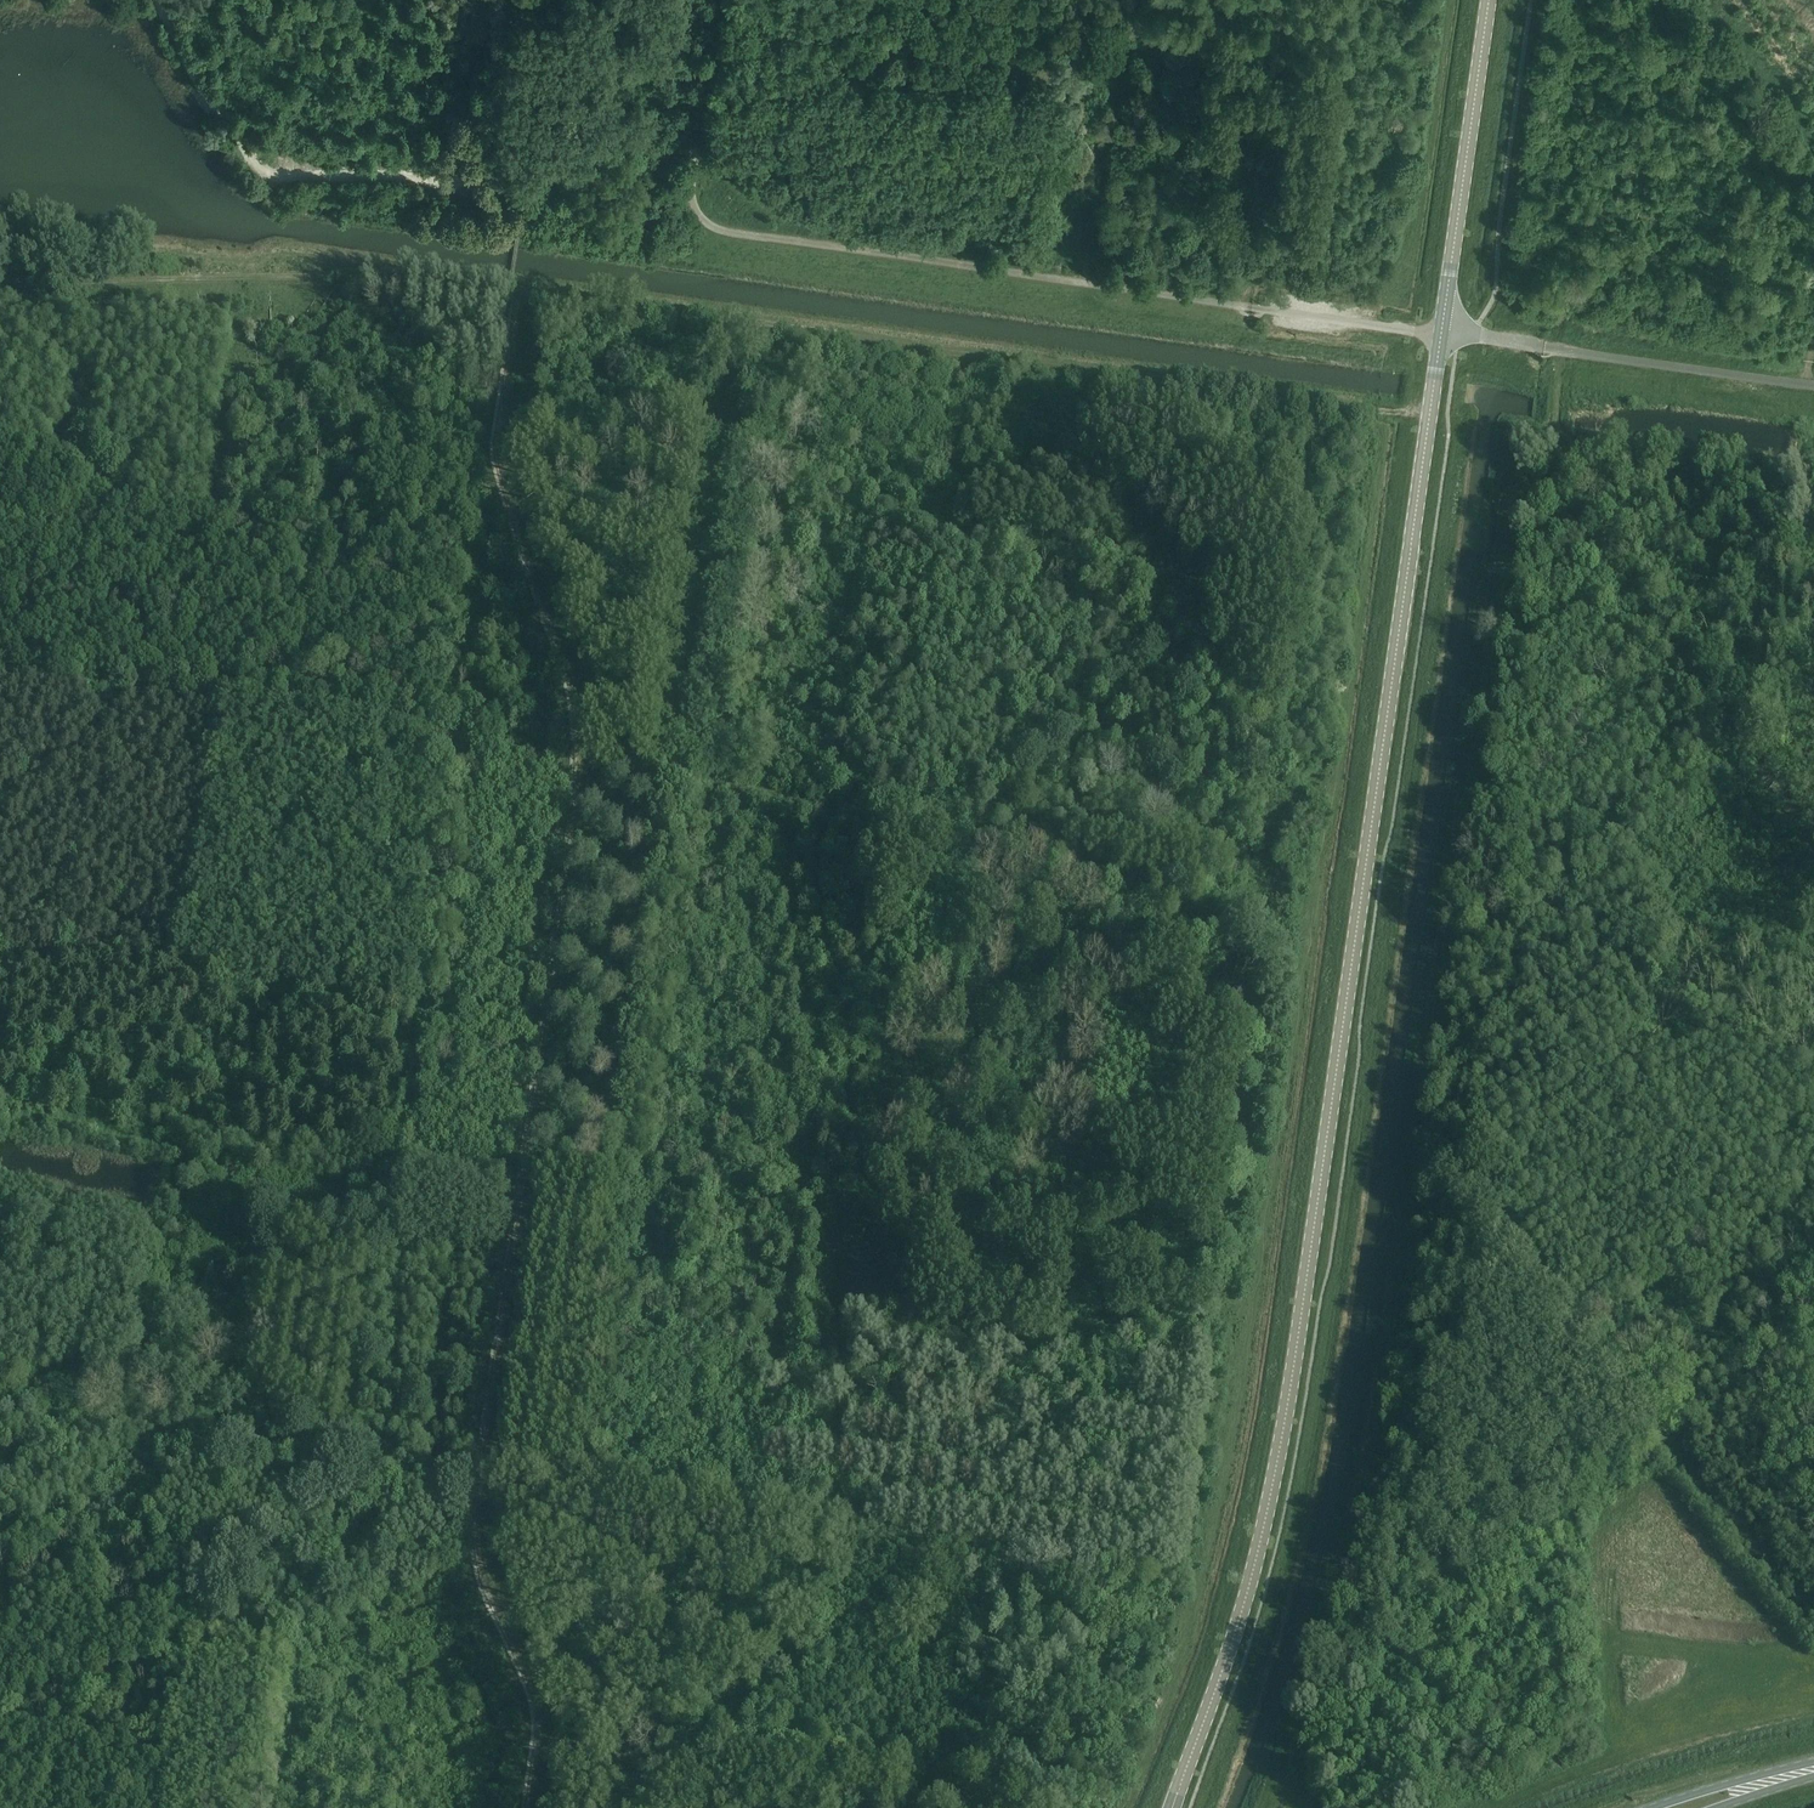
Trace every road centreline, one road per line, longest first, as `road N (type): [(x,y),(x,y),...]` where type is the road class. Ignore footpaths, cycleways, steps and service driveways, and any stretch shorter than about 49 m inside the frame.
road 1 (secondary): [(1170,1807),(1254,1564),(1439,334)]
road 2 (unclassified): [(1439,334),(1813,383)]
road 3 (secondary): [(1439,334),(1491,0)]
road 4 (unclassified): [(1439,334),(1258,309)]
road 5 (primary): [(1775,1778),(1657,1807)]

